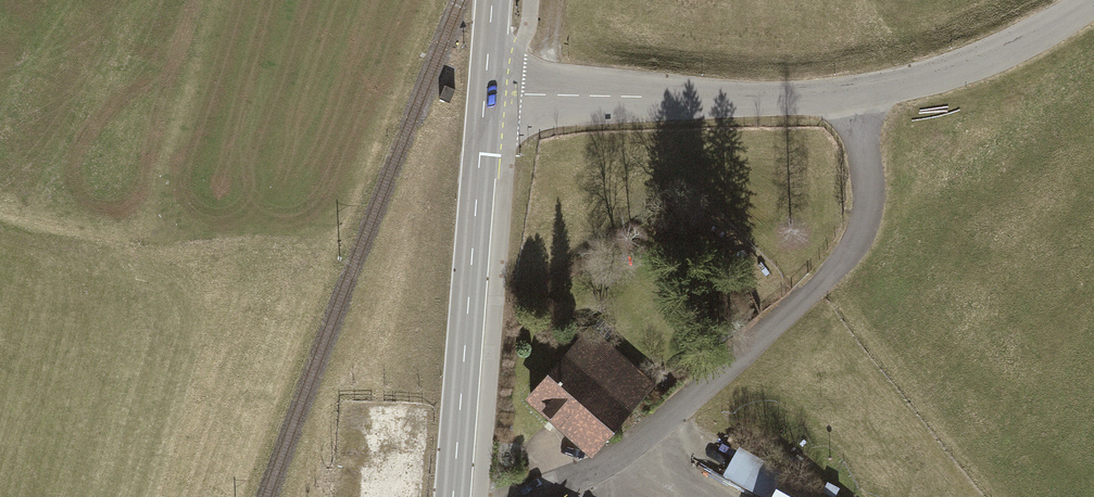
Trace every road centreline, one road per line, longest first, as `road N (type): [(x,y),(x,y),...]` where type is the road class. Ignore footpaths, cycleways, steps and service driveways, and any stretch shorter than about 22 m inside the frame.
road 1 (residential): [(850,92),(868,192),(865,218),(820,285),(619,455),(583,473),(485,496)]
road 2 (secondary): [(453,496),(485,92)]
road 3 (tertiary): [(485,92),(762,100),(850,92)]
road 4 (tertiary): [(850,92),(997,53),(1093,0)]

